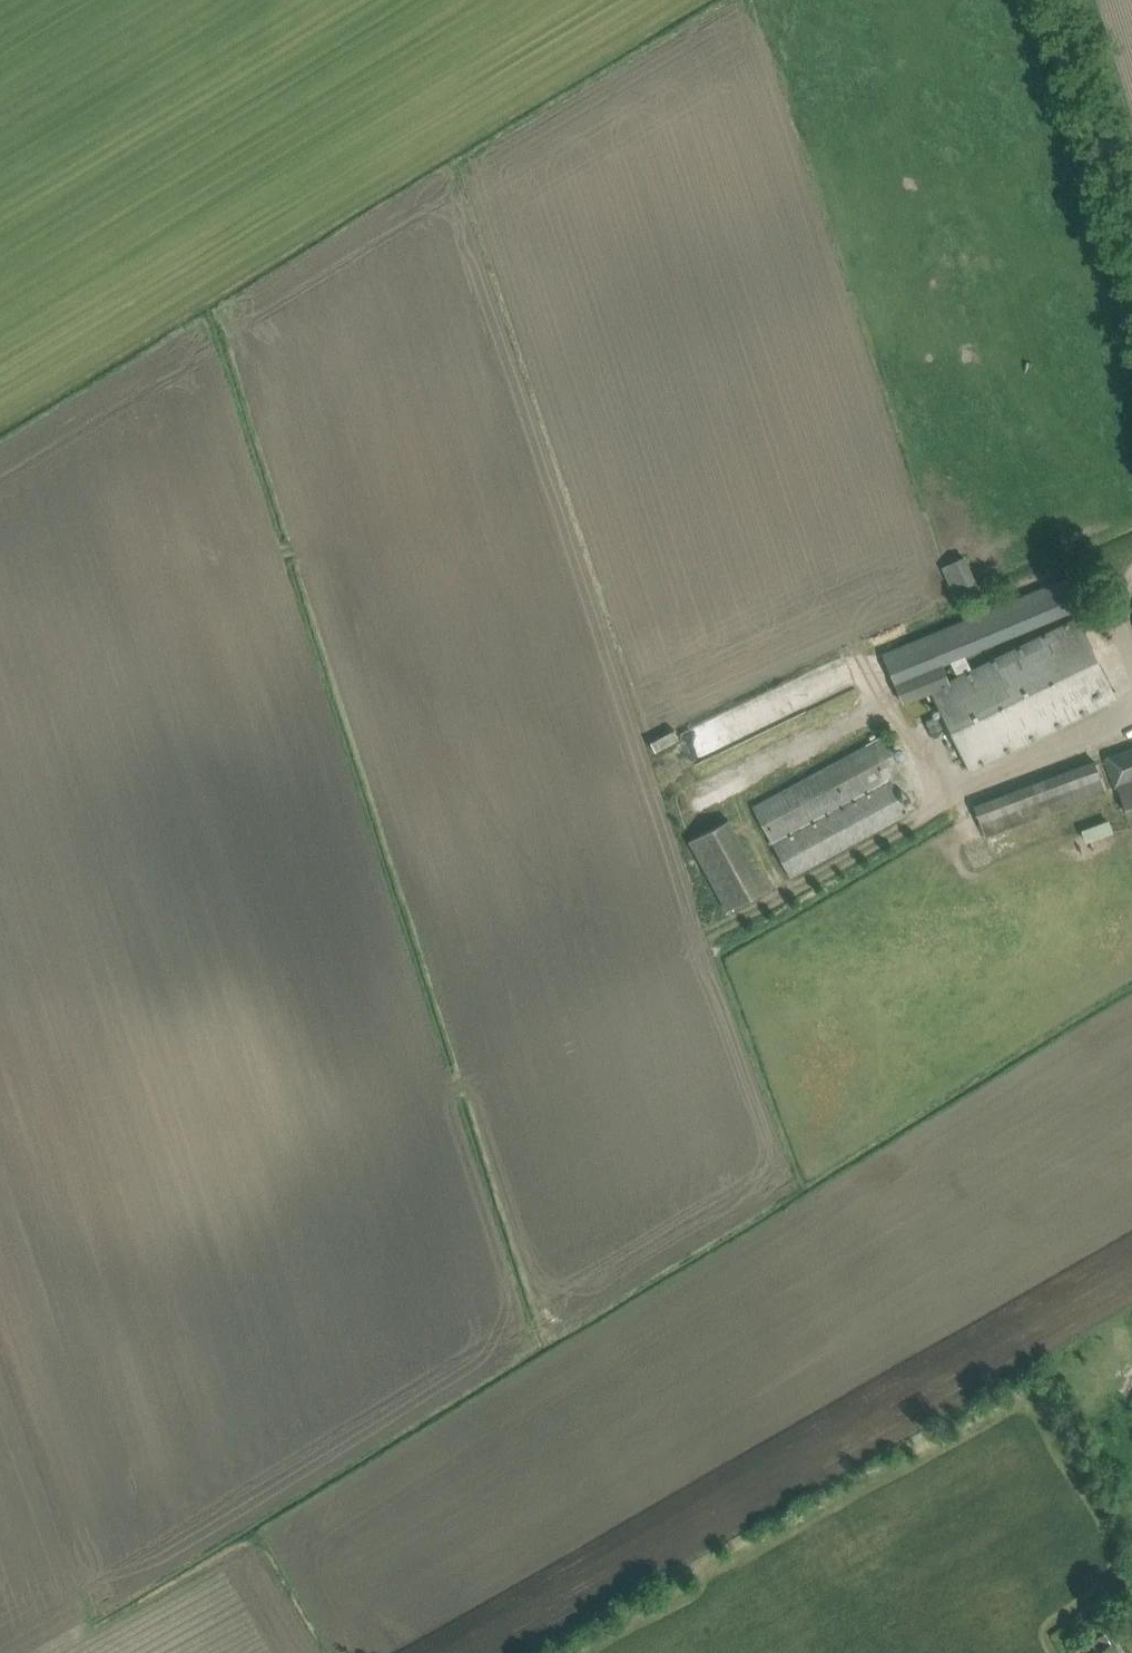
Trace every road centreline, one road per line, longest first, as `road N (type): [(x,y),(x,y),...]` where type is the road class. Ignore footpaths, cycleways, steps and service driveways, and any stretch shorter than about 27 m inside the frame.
road 1 (unclassified): [(1131,239),(1058,0)]

